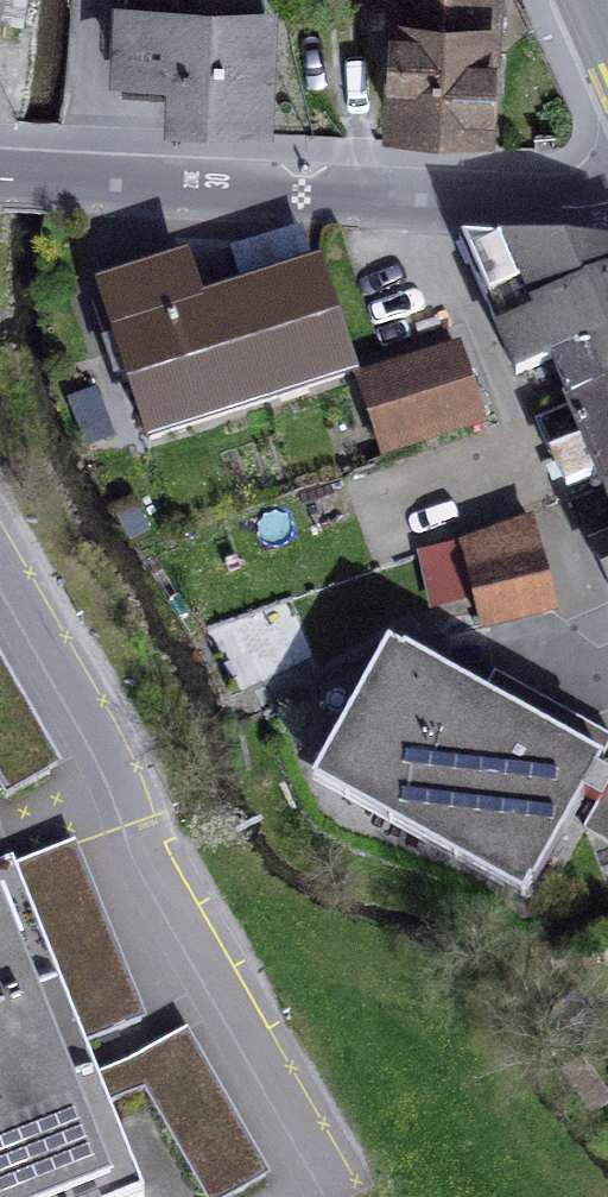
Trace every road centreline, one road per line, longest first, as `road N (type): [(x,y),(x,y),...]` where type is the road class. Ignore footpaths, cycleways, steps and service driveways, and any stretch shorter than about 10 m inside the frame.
road 1 (unclassified): [(340,1178),(162,866),(130,780),(0,549)]
road 2 (residential): [(0,174),(583,205),(607,199)]

